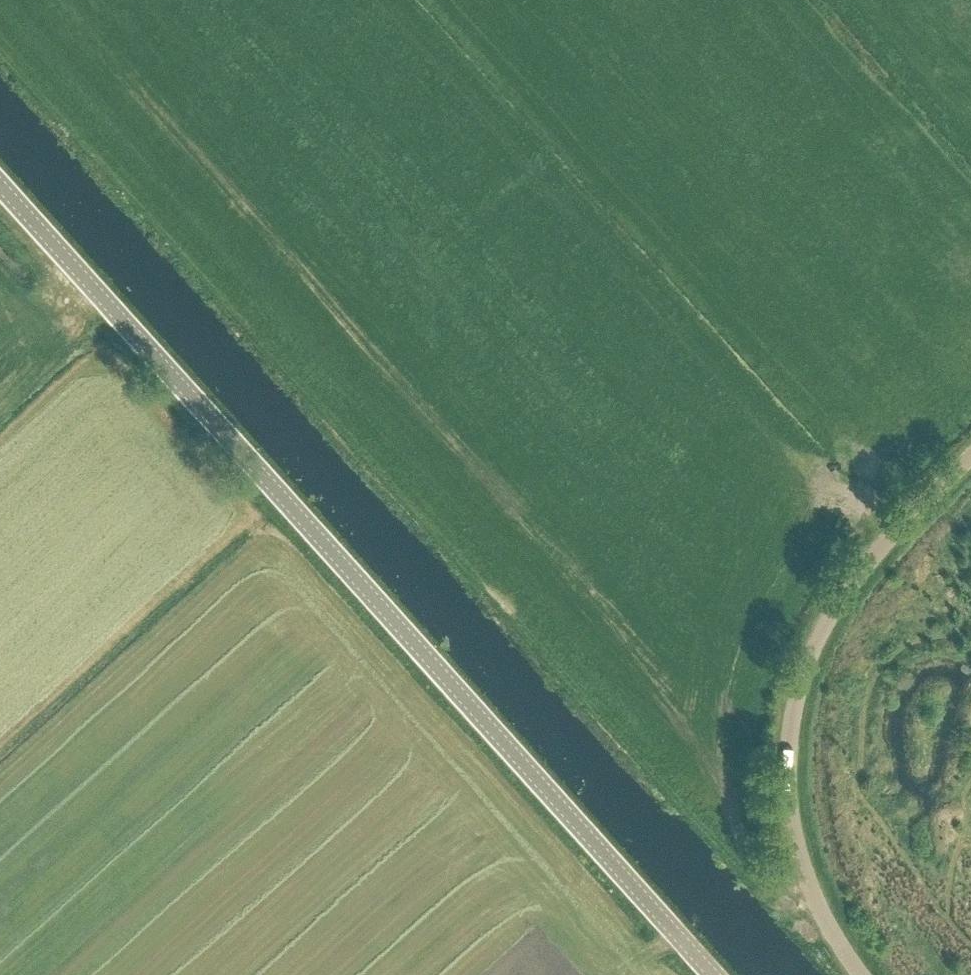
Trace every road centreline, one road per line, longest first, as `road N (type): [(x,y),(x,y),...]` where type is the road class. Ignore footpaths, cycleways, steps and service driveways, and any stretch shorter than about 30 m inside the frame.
road 1 (tertiary): [(712,974),(0,185)]
road 2 (unclassified): [(865,974),(809,881),(791,772),(794,721),(826,624),(855,580),(970,455)]

